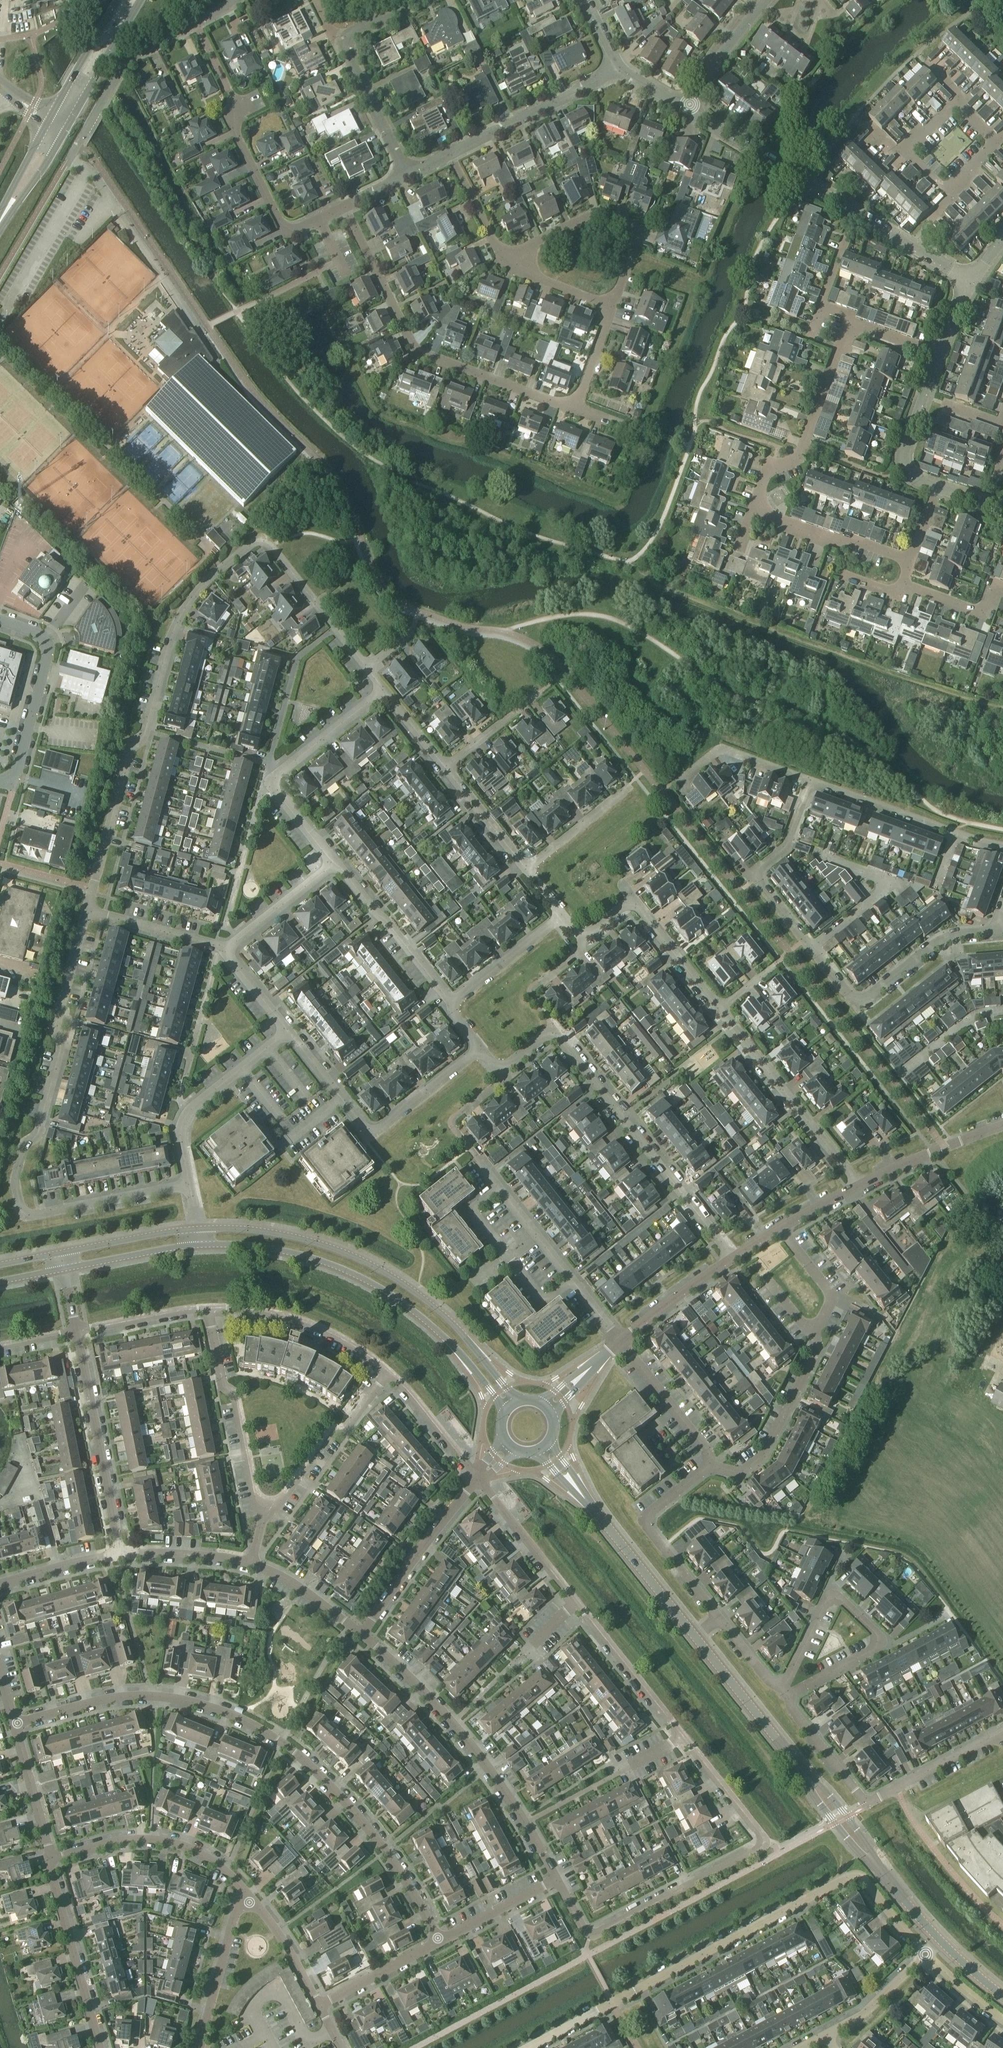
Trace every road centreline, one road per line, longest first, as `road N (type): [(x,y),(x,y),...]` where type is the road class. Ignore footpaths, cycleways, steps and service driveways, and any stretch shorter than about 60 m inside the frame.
road 1 (residential): [(364,667),(260,536),(179,614),(87,913)]
road 2 (residential): [(441,1938),(352,1808),(282,1743),(225,1711),(190,1701),(116,1698),(15,1724)]
road 3 (residential): [(87,913),(54,1028),(60,1048),(38,1133),(23,1145),(15,1183),(23,1218),(190,1184)]
road 4 (residential): [(924,1955),(860,1877),(850,1876),(529,2047)]
road 5 (residential): [(995,932),(937,943),(857,1007),(756,880),(784,849),(810,782)]
road 6 (residential): [(556,1879),(593,1935),(768,1843),(682,1739)]
road 7 (tertiary): [(518,1403),(464,1336),(404,1285),(342,1252),(281,1235),(198,1230)]
road 8 (tertiary): [(201,1245),(267,1249),(365,1280),(463,1356),(504,1417)]
road 9 (residential): [(733,1258),(562,1042),(541,1039),(501,1073)]
road 10 (residential): [(575,410),(411,345),(346,207)]
road 11 (residential): [(968,282),(687,111)]
road 12 (residential): [(787,1695),(866,1806),(1002,1731)]
road 13 (residential): [(783,1689),(825,1599),(838,1597),(878,1634),(879,1648),(787,1695)]
road 14 (residential): [(480,1049),(371,1137),(289,1037)]
road 15 (residential): [(381,691),(268,785),(331,867)]
road 16 (residential): [(63,164),(130,58),(236,0)]
road 17 (tertiary): [(694,1637),(544,1447)]
road 18 (residential): [(120,1556),(78,1331)]
road 19 (residential): [(610,308),(638,239),(632,227),(590,217),(505,259)]
road 20 (residential): [(619,1343),(480,1166)]
road 21 (residential): [(858,1186),(720,1010)]
road 22 (residential): [(249,1899),(214,1863),(173,1843),(136,1839),(50,1859)]
road 23 (residential): [(346,207),(287,235),(234,132),(229,93)]
road 24 (residential): [(754,511),(769,471),(803,450),(850,325)]
road 25 (residential): [(265,1514),(236,1398),(222,1386),(208,1310)]
road 26 (residential): [(0,622),(43,639),(50,656),(13,786),(0,783)]
road 27 (residential): [(707,1470),(642,1521),(717,1618)]
road 28 (residential): [(1002,848),(810,782)]
road 29 (residential): [(720,1010),(630,903),(579,940)]
road 30 (residential): [(289,1037),(182,1131),(190,1184)]
road 31 (residential): [(361,1636),(478,1479)]
road 32 (residential): [(389,1373),(311,1325),(208,1310)]
road 33 (residential): [(99,2047),(50,1859)]
road 34 (residential): [(813,1337),(816,1352),(763,1455),(741,1472),(707,1470)]
road 35 (residential): [(450,155),(620,72)]
road 36 (residential): [(265,1514),(389,1373)]
road 37 (tertiary): [(807,1779),(694,1637)]
road 38 (residential): [(331,867),(451,1003)]
road 39 (residential): [(525,1823),(682,1739)]
road 40 (residential): [(682,1739),(575,1604)]
road 41 (residential): [(454,1724),(575,1604)]
road 42 (residential): [(910,563),(754,511)]
road 43 (residential): [(939,355),(902,462),(909,477),(939,490)]
road 44 (residential): [(707,1470),(709,1455),(619,1343)]
road 45 (residential): [(575,1604),(478,1479)]
road 46 (residential): [(200,2047),(232,1925),(249,1899)]
road 47 (residential): [(1002,1127),(858,1186)]
road 48 (secondary): [(66,129),(141,0)]
road 49 (residential): [(810,782),(723,751),(675,781)]
road 50 (residential): [(227,950),(87,913)]
road 51 (residential): [(556,680),(443,770)]
road 52 (residential): [(408,175),(342,49)]
road 53 (residential): [(733,1258),(619,1343)]
road 54 (residential): [(319,2007),(441,1938)]
road 55 (residential): [(50,1859),(15,1724)]
road 56 (residential): [(561,918),(451,1003)]
road 57 (residential): [(687,111),(718,59),(769,0)]
road 58 (residential): [(478,1479),(389,1373)]
road 59 (tertiary): [(66,1270),(201,1245)]
road 60 (secondary): [(117,0),(49,119)]
road 61 (tertiary): [(198,1230),(63,1253)]
road 62 (residential): [(227,950),(331,867)]
road 63 (residential): [(120,1556),(252,1563)]
road 64 (residential): [(208,1310),(78,1331)]
road 65 (residential): [(628,788),(526,871)]
road 66 (residential): [(252,1563),(361,1636)]
road 67 (residential): [(443,770),(526,871)]
road 68 (residential): [(441,1938),(556,1879)]
road 69 (residential): [(319,2007),(249,1899)]
road 70 (residential): [(813,1337),(832,1297),(781,1230)]
road 71 (residential): [(924,1955),(861,2018),(827,2037)]
road 72 (residential): [(361,1636),(454,1724)]
road 73 (residential): [(0,1585),(120,1556)]
road 74 (residential): [(454,1724),(525,1823)]
road 75 (secondary): [(0,229),(66,129)]

